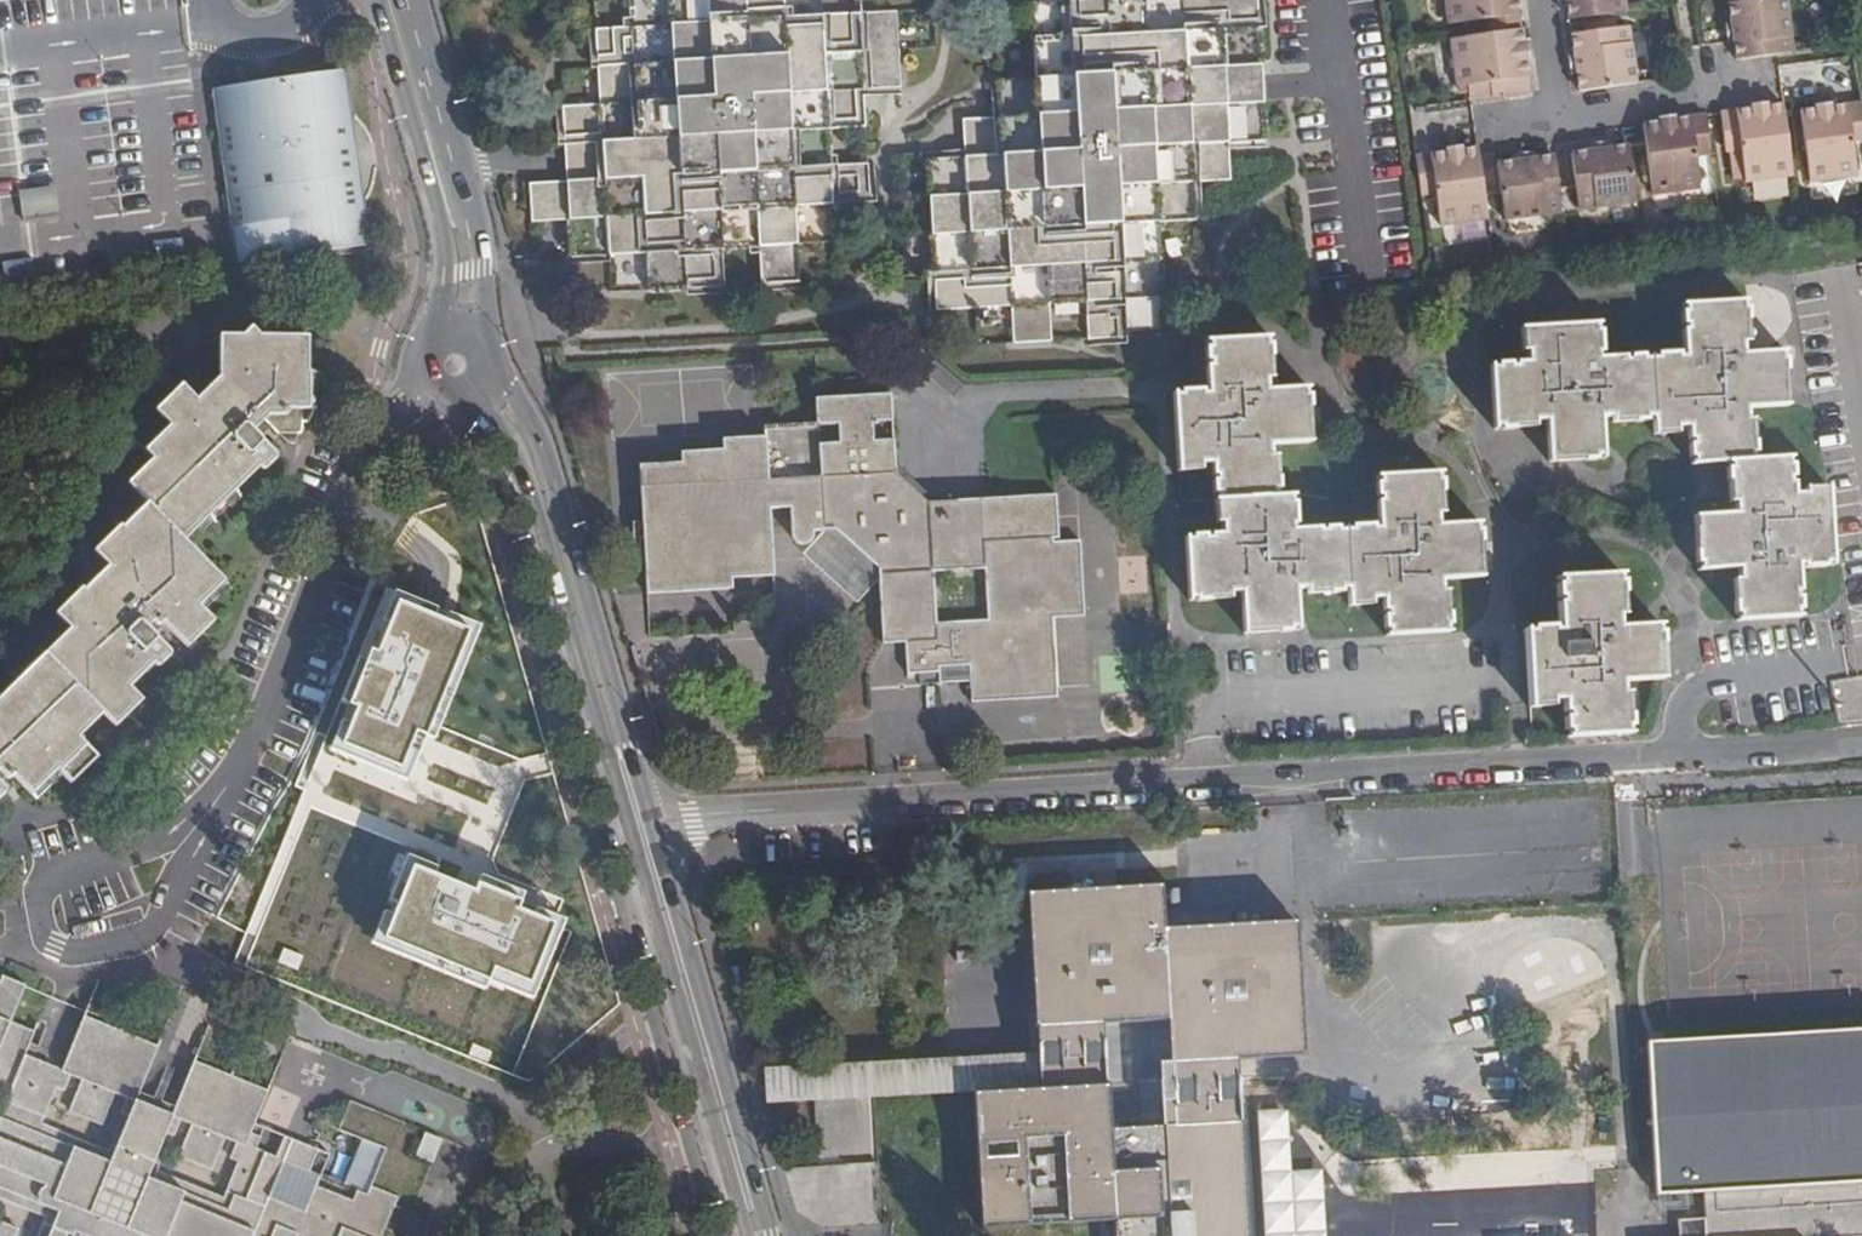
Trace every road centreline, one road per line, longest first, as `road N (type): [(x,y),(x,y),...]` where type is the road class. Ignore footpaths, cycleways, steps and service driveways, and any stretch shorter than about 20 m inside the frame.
road 1 (secondary): [(772,1235),(545,443),(495,368)]
road 2 (secondary): [(466,404),(525,462),(746,1235)]
road 3 (unclassified): [(208,810),(251,741),(352,457),(376,423),(426,391)]
road 4 (unclassified): [(208,810),(135,854),(53,880),(38,897),(52,946),(80,956),(145,935),(198,844)]
road 5 (secondary): [(490,350),(478,213),(419,0)]
road 6 (secondary): [(378,0),(435,203),(444,275),(436,333)]
road 7 (residential): [(1370,287),(1334,0)]
road 8 (residential): [(1558,119),(1772,86)]
road 9 (residential): [(1558,119),(1542,0)]

